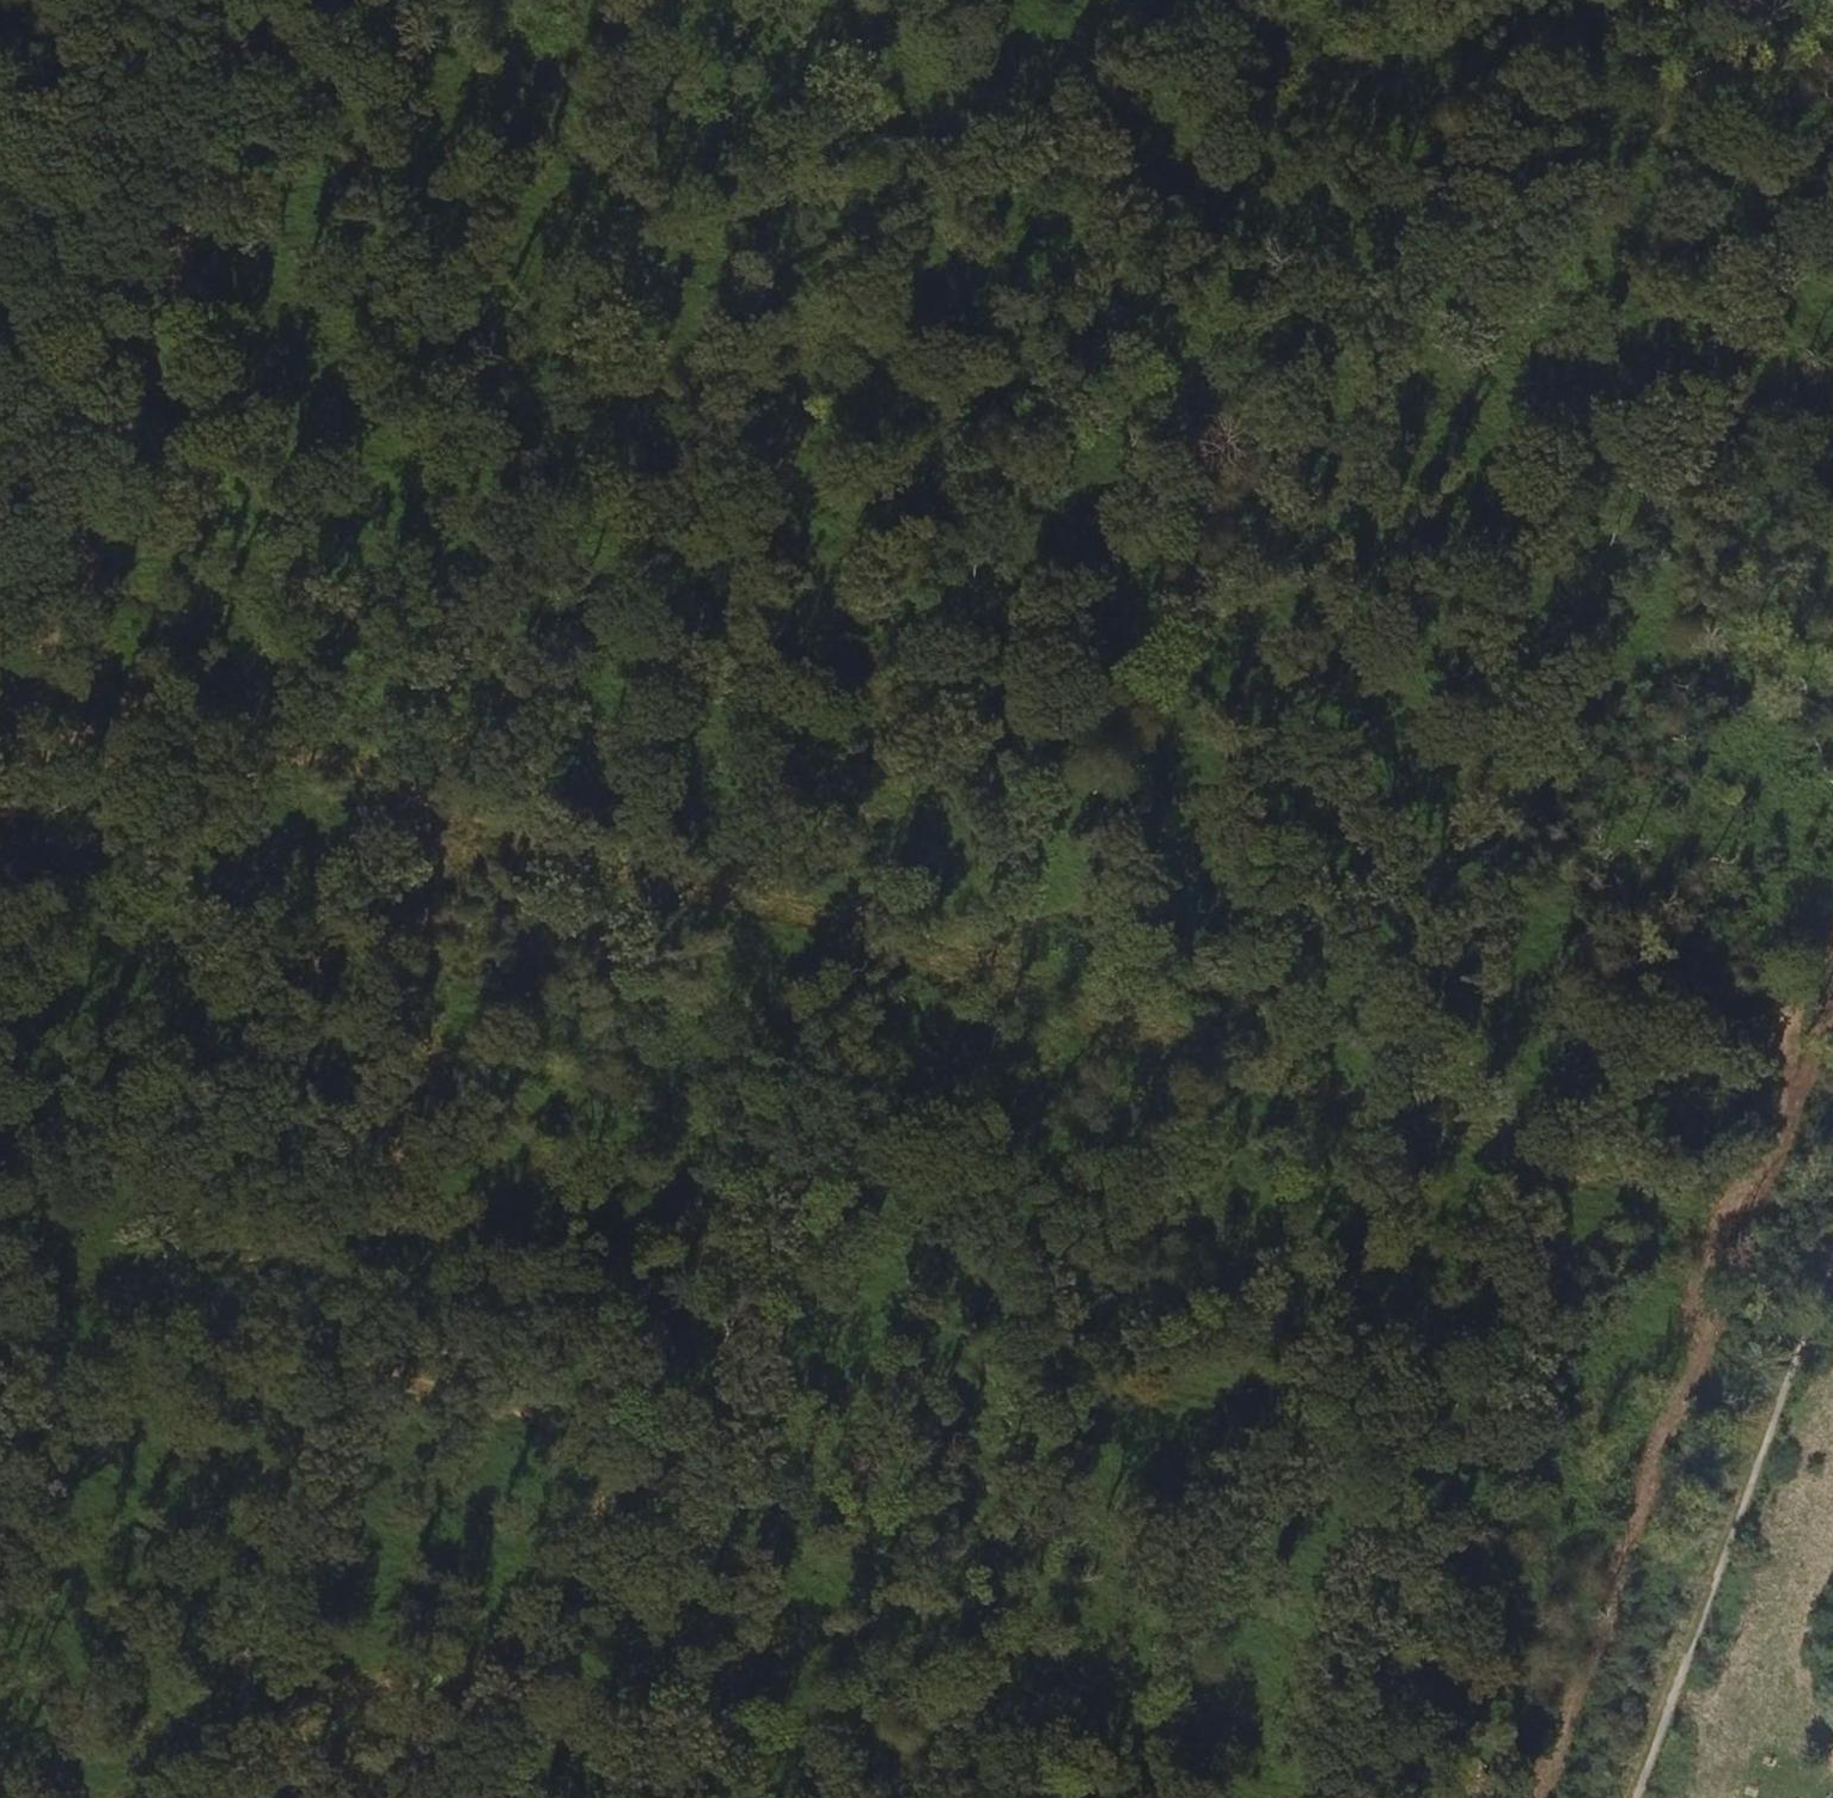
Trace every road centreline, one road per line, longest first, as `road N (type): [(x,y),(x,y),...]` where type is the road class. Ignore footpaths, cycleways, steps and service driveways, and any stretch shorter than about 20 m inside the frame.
road 1 (track): [(262,0),(0,877)]
road 2 (track): [(1832,1278),(1645,1797)]

